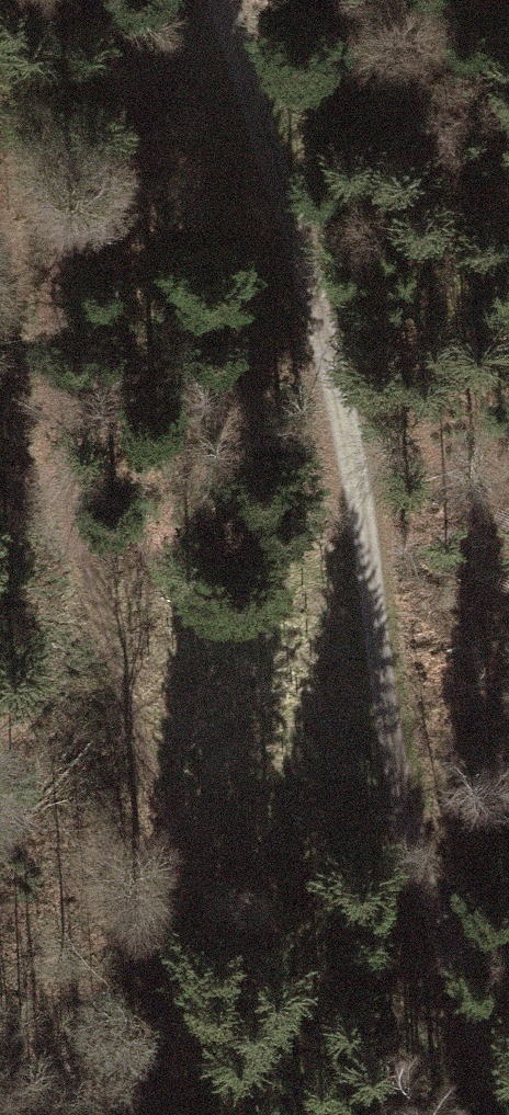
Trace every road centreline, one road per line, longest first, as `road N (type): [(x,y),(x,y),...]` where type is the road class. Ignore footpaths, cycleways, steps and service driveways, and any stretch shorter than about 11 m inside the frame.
road 1 (track): [(221,0),(77,245),(52,393),(76,564),(196,949),(130,1114)]
road 2 (track): [(314,388),(417,760),(508,1037)]
road 3 (track): [(314,388),(215,0)]

